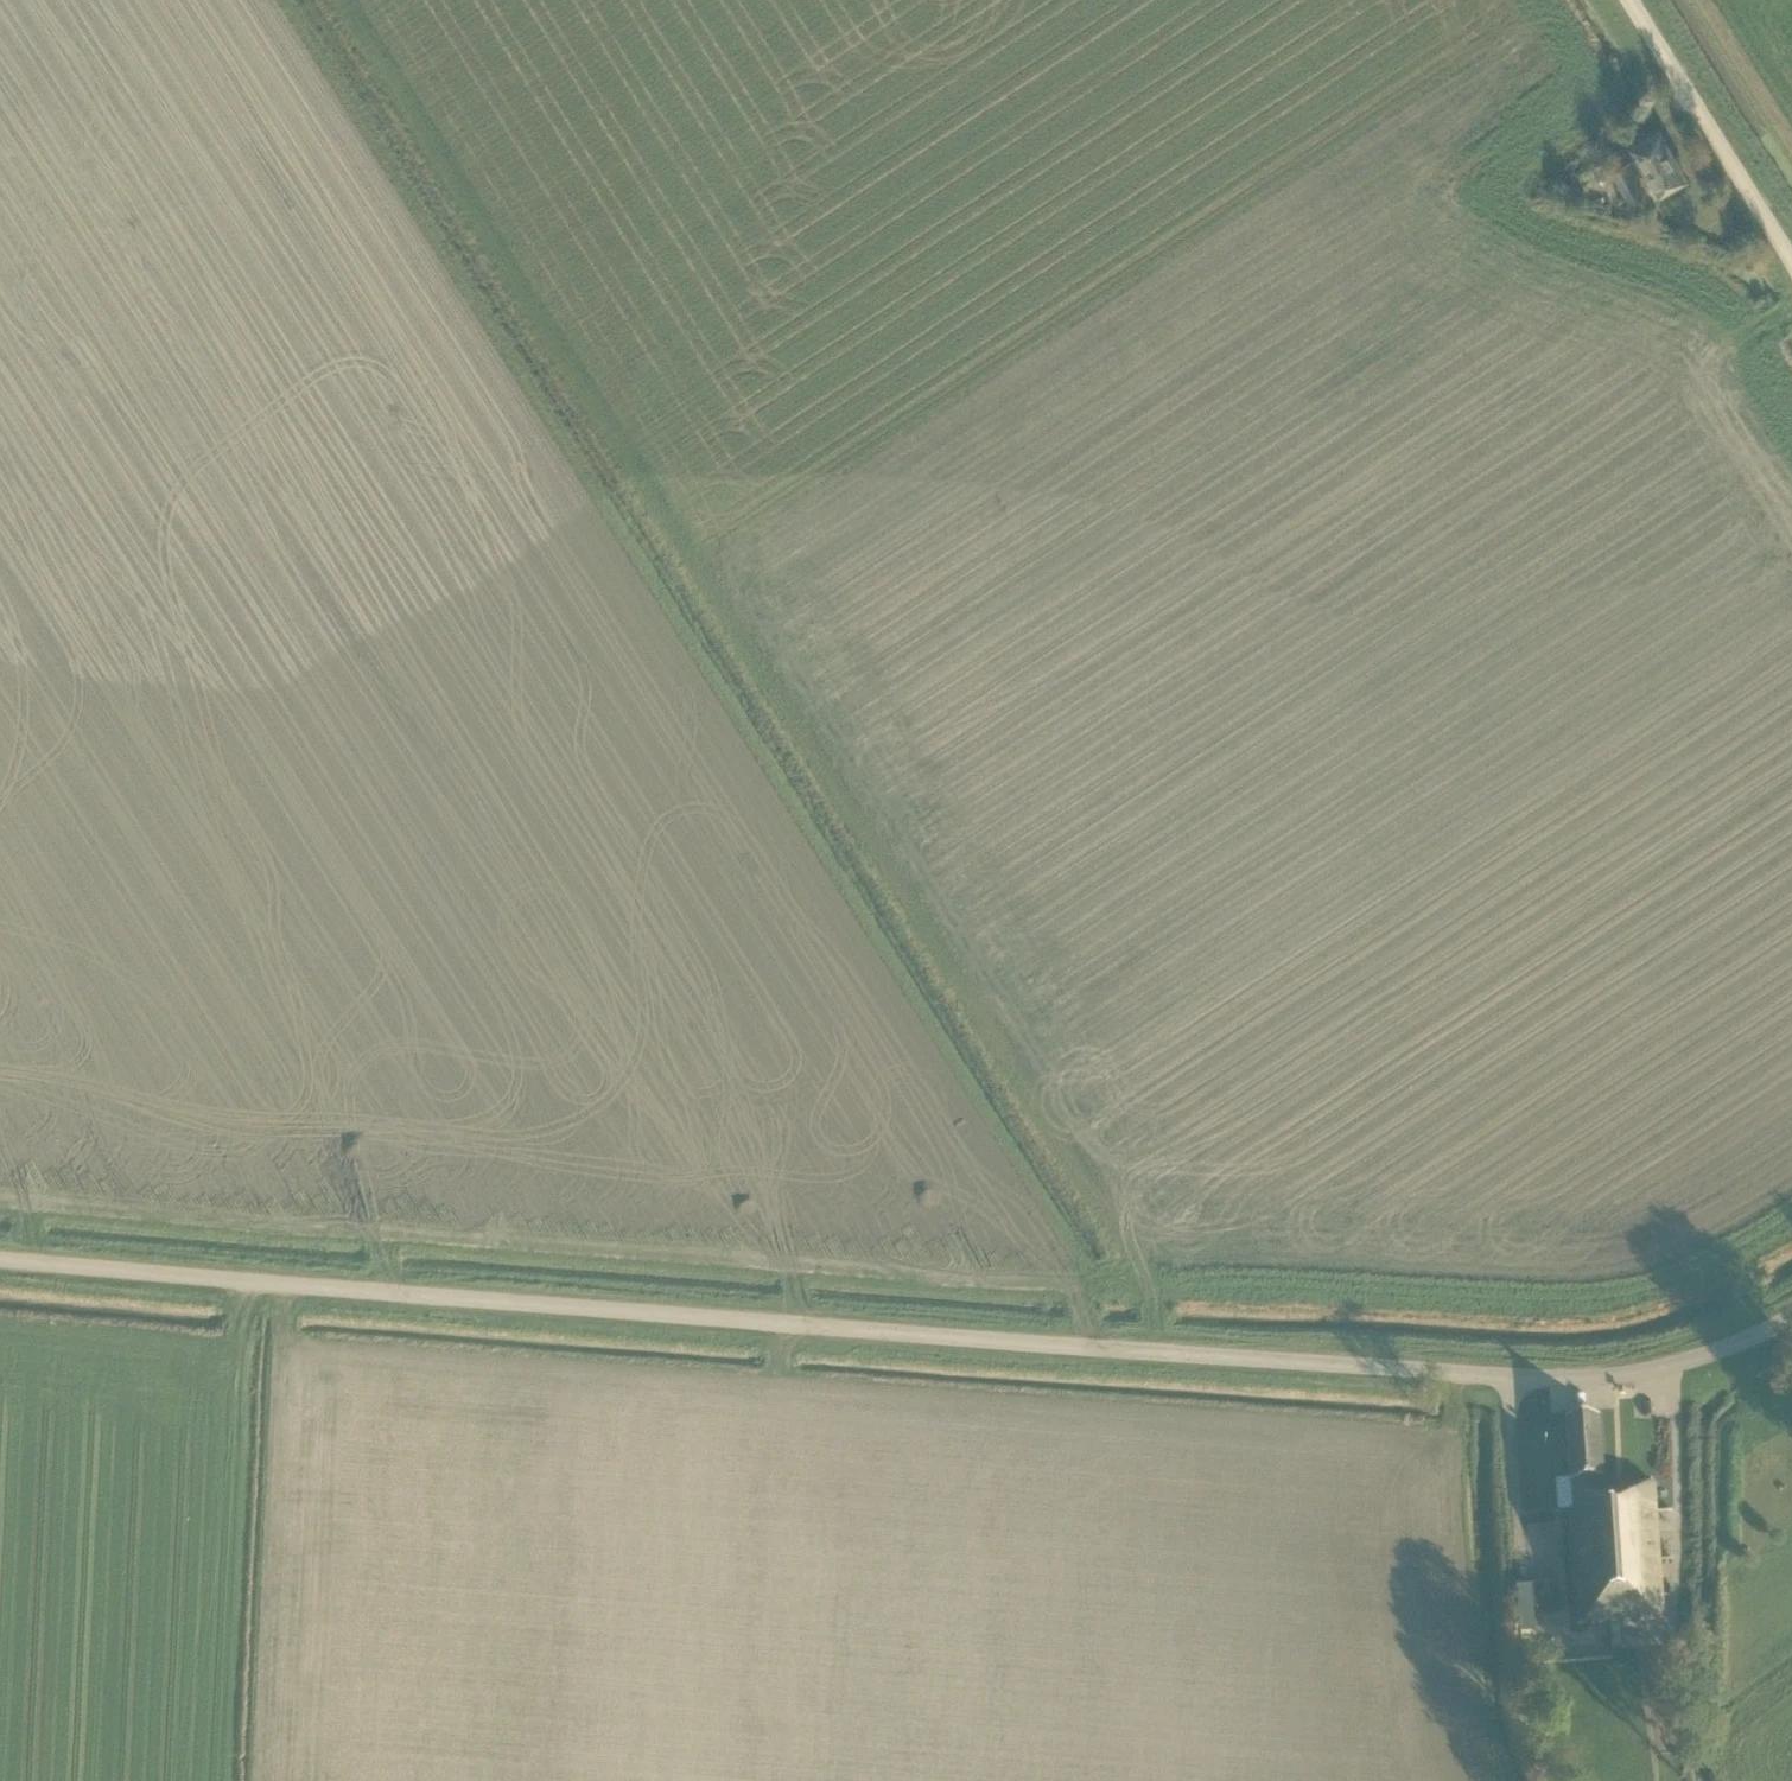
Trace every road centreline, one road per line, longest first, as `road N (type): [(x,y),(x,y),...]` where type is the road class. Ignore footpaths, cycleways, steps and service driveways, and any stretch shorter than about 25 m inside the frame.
road 1 (unclassified): [(1791,1319),(1675,1365),(1547,1382),(0,1261)]
road 2 (unclassified): [(1791,258),(1632,0)]

